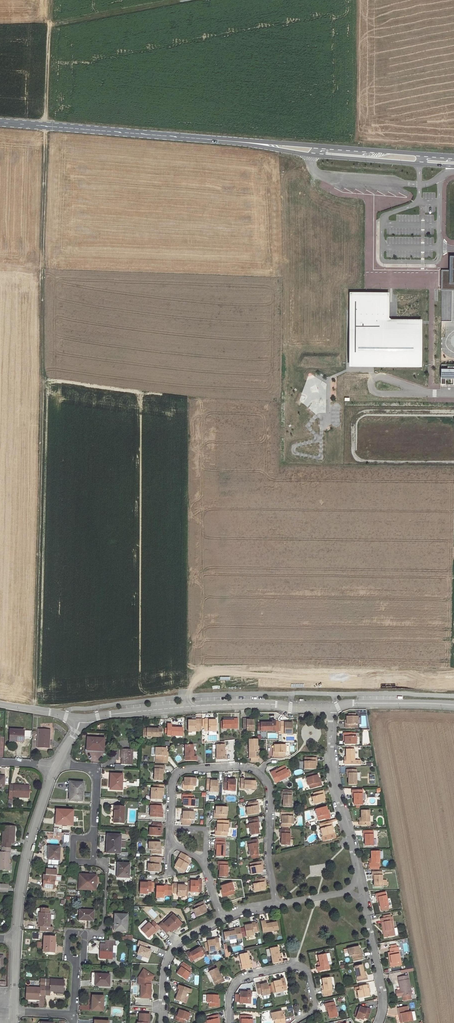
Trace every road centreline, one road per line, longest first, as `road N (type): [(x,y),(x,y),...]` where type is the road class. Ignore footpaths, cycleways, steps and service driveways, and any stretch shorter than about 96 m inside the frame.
road 1 (residential): [(277,906),(270,790),(257,772),(177,773),(171,828)]
road 2 (unclassified): [(331,709),(215,704),(80,717)]
road 3 (secondary): [(231,141),(0,122)]
road 4 (secondary): [(231,141),(453,167)]
road 5 (secondary): [(453,156),(231,141)]
road 6 (residential): [(361,889),(331,764),(331,709)]
road 7 (residential): [(56,764),(25,861),(14,938)]
road 8 (residential): [(296,1022),(316,1005),(309,973),(295,965),(237,984),(230,1022)]
road 9 (residential): [(379,1022),(384,994),(361,889)]
road 10 (residential): [(223,919),(169,953),(161,1022)]
road 11 (unclassified): [(453,705),(331,709)]
road 12 (residential): [(83,850),(94,833),(97,774),(56,764)]

